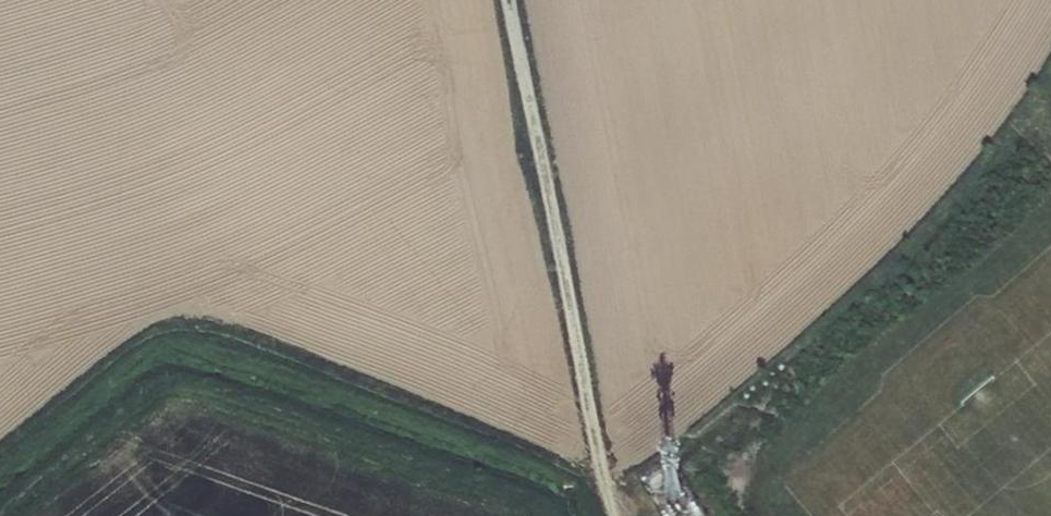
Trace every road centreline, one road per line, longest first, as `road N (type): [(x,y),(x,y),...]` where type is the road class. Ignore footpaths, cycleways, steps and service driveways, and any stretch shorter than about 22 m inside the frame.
road 1 (track): [(507,0),(603,468),(621,515)]

